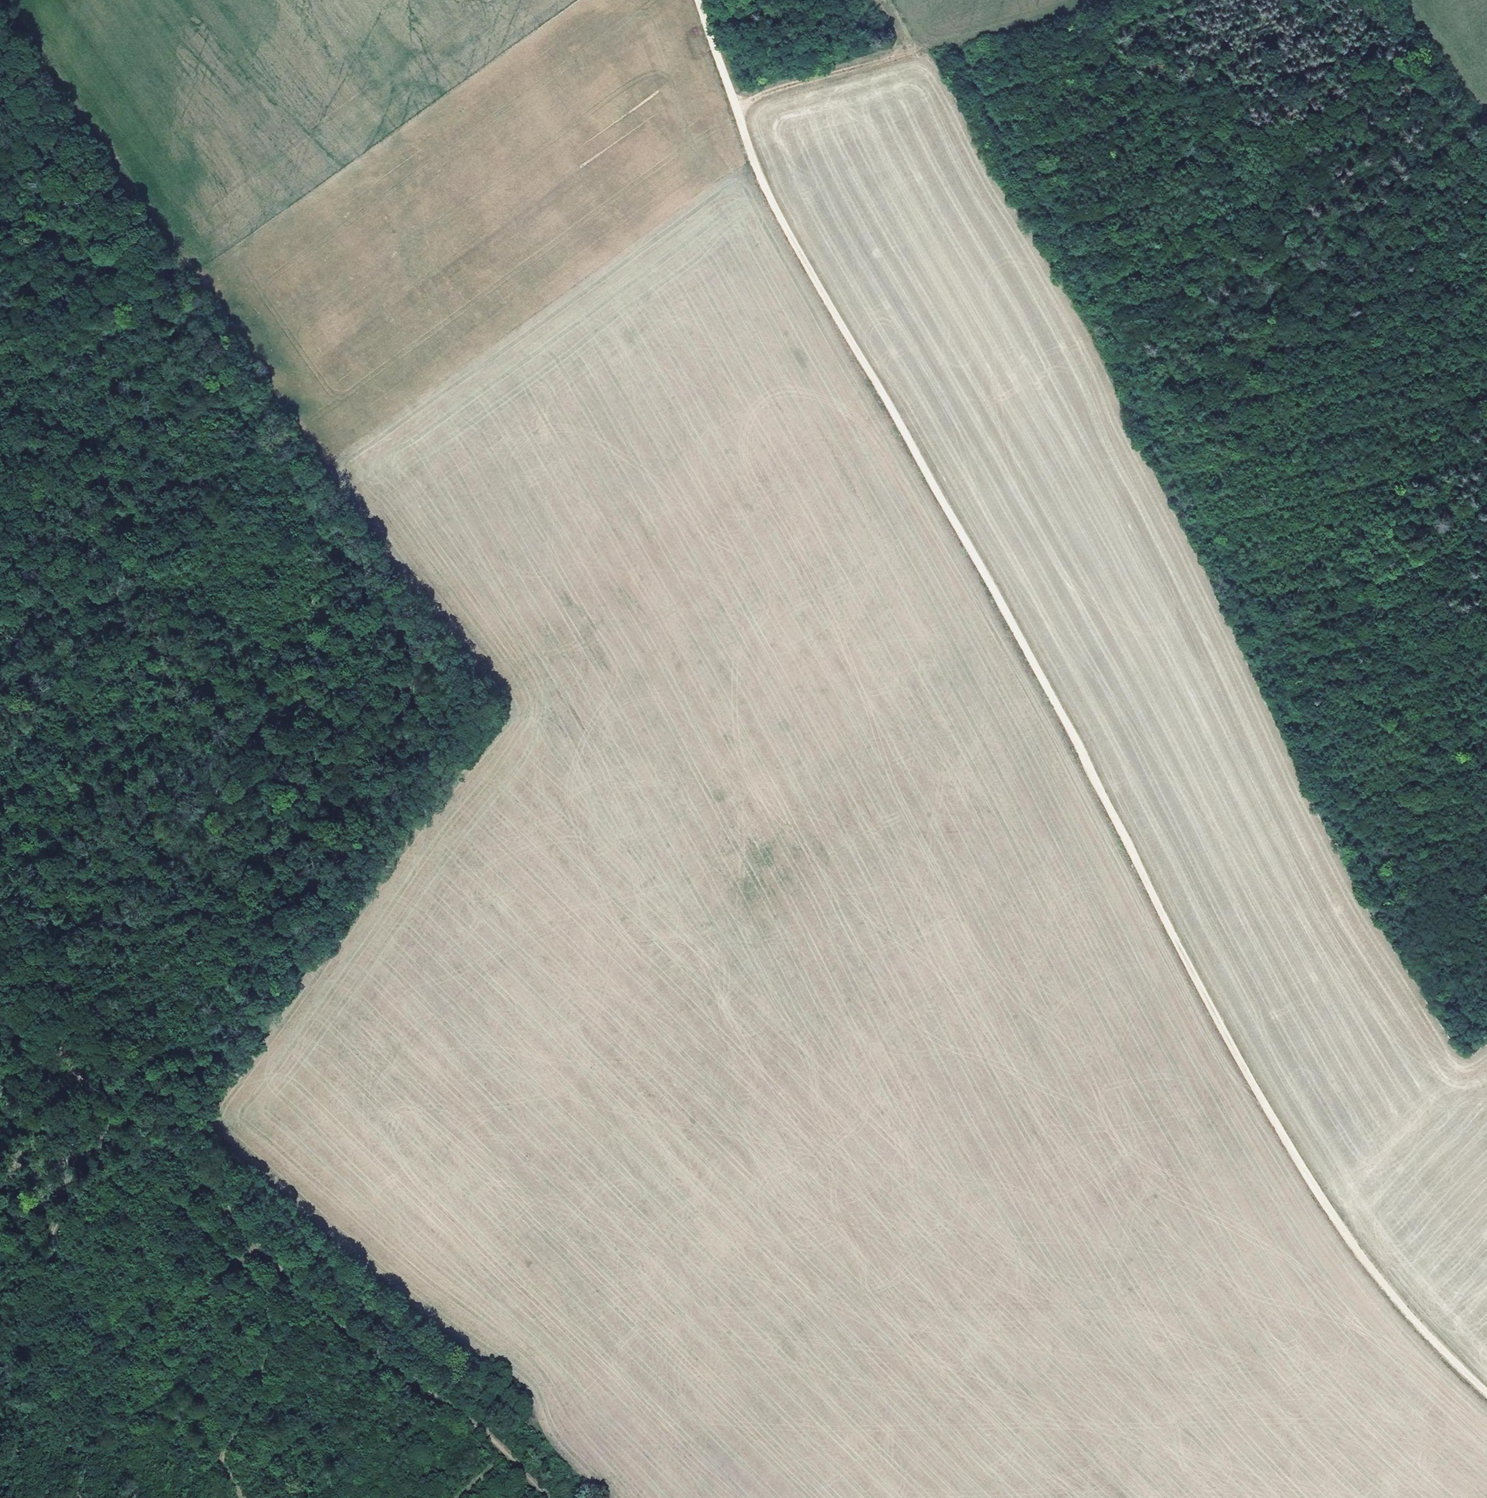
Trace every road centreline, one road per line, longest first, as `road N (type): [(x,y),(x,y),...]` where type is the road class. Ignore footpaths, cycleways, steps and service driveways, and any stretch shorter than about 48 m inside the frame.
road 1 (track): [(693,0),(769,201),(1067,725),(1230,1050),(1353,1248),(1486,1398)]
road 2 (track): [(79,1497),(88,1332),(57,1268),(58,1238),(100,1168),(97,1097),(142,1145),(198,1141),(468,1392),(463,1421),(548,1497)]

